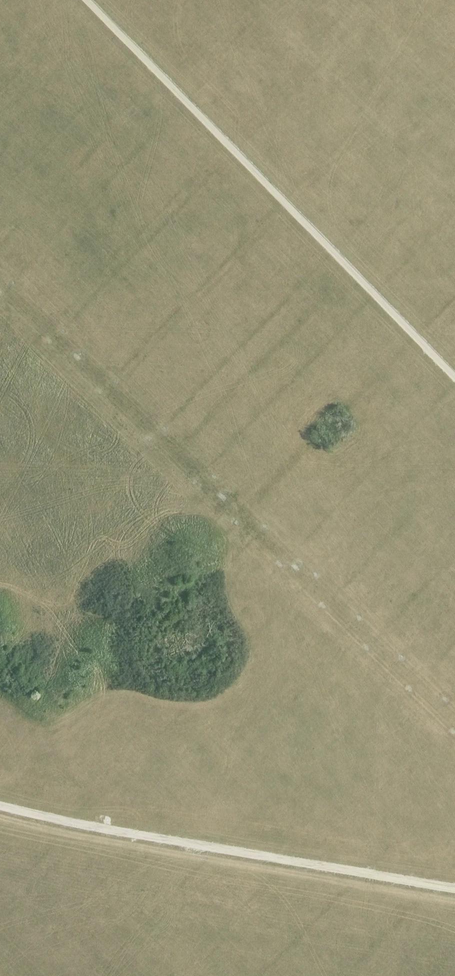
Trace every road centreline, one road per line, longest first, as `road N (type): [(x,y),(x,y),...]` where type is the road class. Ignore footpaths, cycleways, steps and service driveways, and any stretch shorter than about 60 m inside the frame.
road 1 (track): [(87,0),(454,381)]
road 2 (track): [(454,890),(0,806)]

